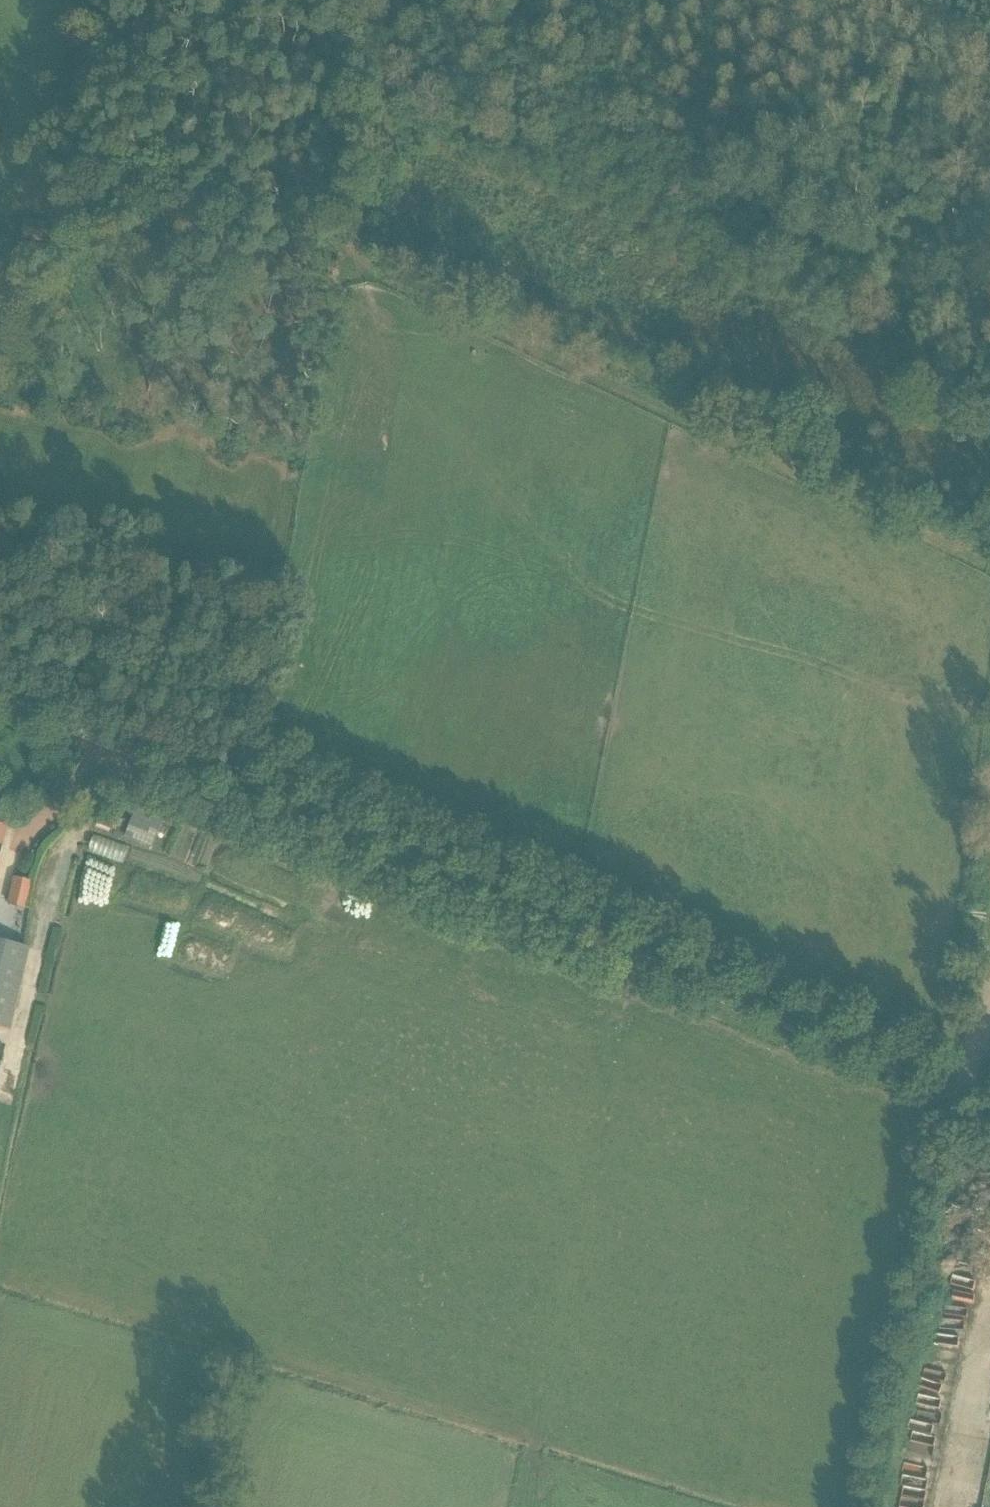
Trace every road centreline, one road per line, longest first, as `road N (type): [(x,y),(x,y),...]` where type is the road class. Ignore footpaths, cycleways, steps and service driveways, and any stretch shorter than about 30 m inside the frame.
road 1 (secondary): [(989,1108),(0,694)]

